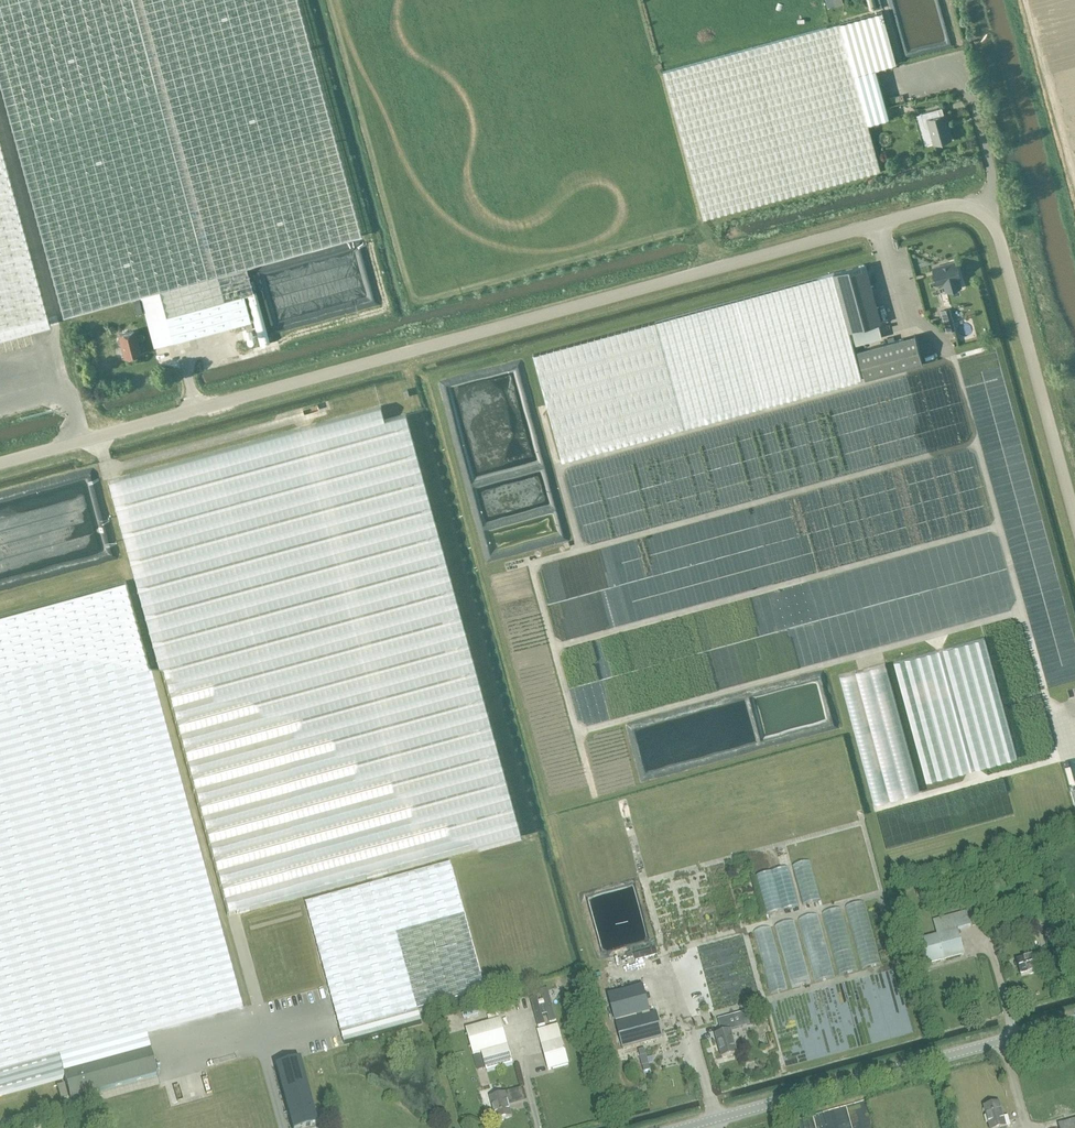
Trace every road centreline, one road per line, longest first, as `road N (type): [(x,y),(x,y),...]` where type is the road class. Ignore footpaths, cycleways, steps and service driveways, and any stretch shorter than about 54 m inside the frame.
road 1 (unclassified): [(1074,517),(999,238),(982,213),(954,204),(0,463)]
road 2 (unclassified): [(683,1127),(1074,1021)]

